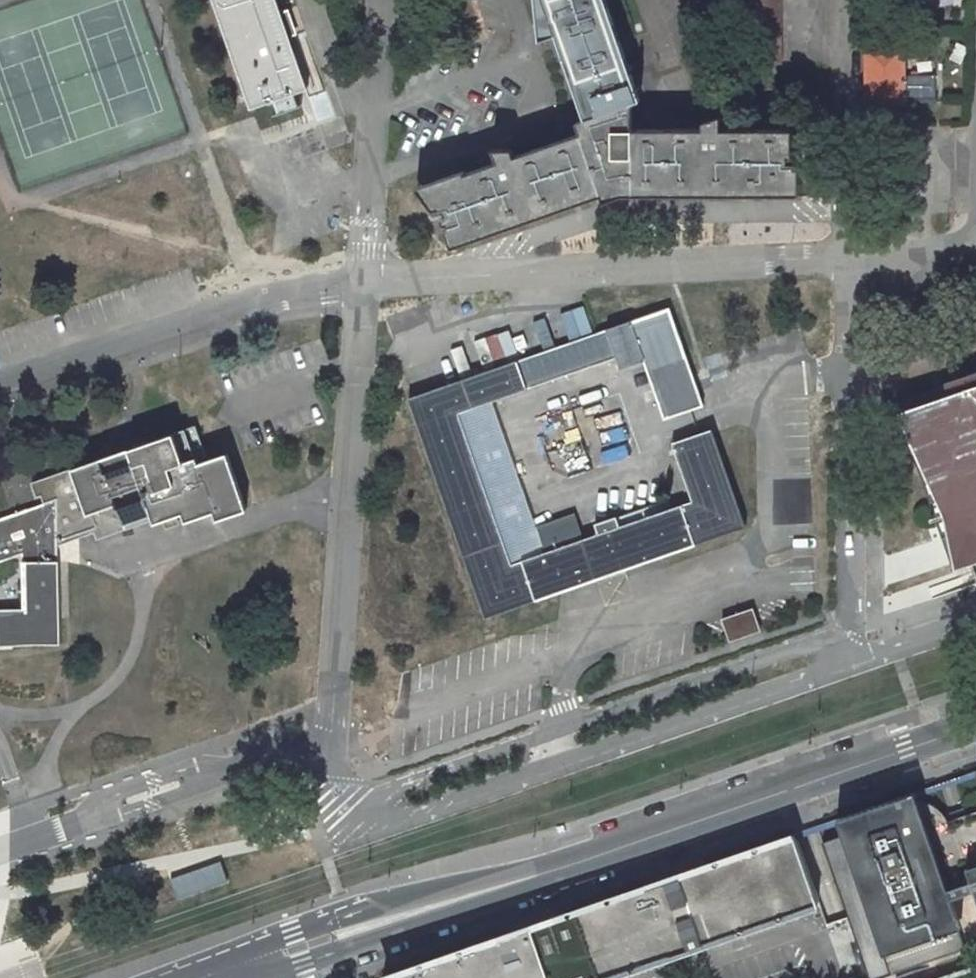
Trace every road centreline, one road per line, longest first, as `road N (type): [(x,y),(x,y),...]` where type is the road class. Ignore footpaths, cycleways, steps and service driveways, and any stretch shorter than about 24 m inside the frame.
road 1 (tertiary): [(248,967),(975,719)]
road 2 (residential): [(337,805),(347,822),(377,826),(849,660)]
road 3 (residential): [(844,632),(337,805)]
road 4 (residential): [(363,280),(848,256)]
road 5 (residential): [(319,739),(333,706),(363,280)]
road 6 (residential): [(0,387),(256,303),(363,280)]
road 7 (residential): [(848,256),(844,632)]
road 8 (residential): [(0,850),(319,739)]
road 9 (residential): [(363,280),(382,0)]
road 10 (residential): [(848,0),(848,256)]
road 11 (residential): [(848,256),(955,253),(969,246),(975,188)]
road 12 (residential): [(975,615),(849,660)]

